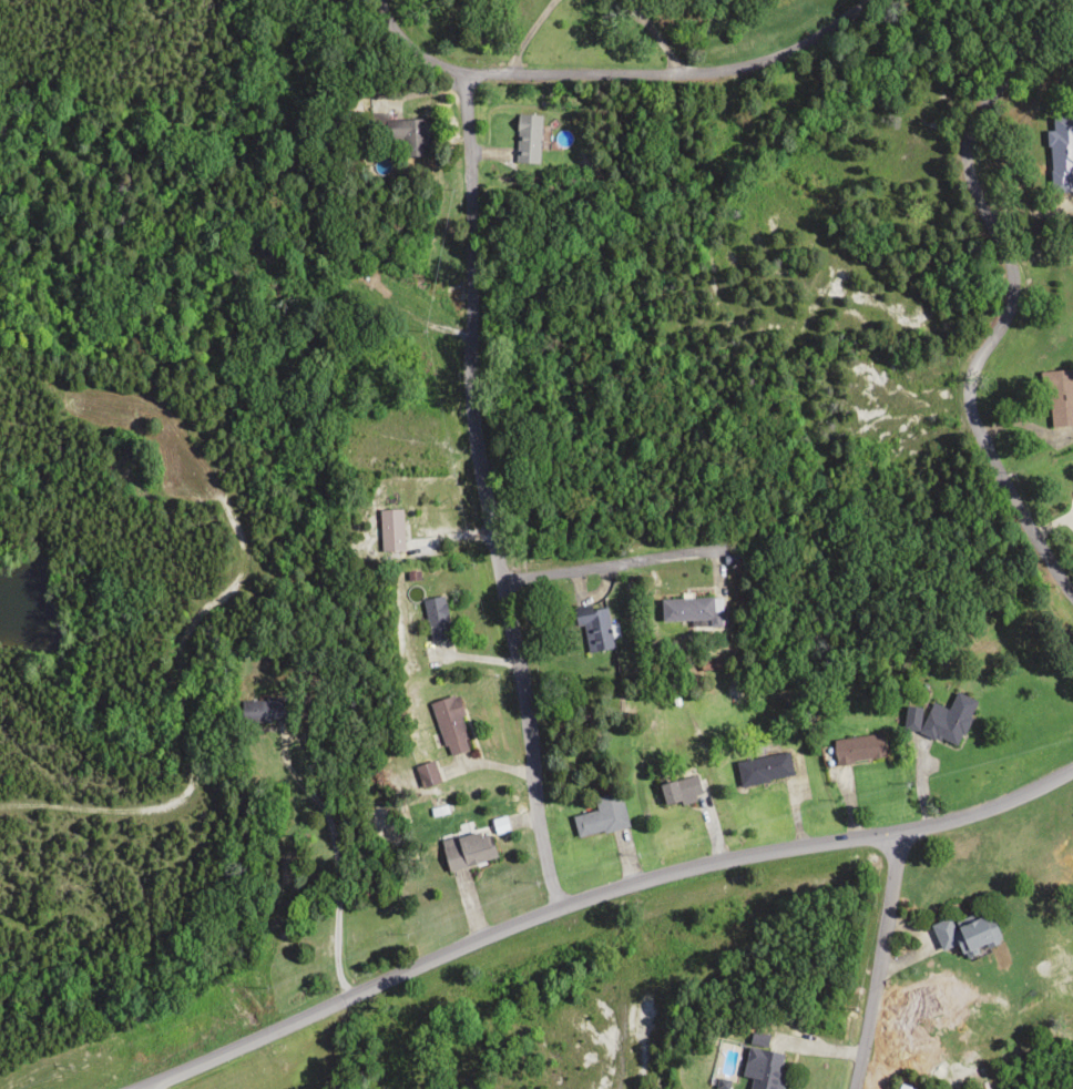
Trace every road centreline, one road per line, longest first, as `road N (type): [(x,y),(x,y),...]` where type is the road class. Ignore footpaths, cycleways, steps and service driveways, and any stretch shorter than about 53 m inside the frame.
road 1 (residential): [(161,1088),(477,943),(716,865),(910,838),(1072,779)]
road 2 (residential): [(574,913),(482,446),(480,72)]
road 3 (residential): [(1072,576),(980,406),(989,367),(1029,309),(1020,267),(984,193),(979,133),(1058,0)]
road 4 (residential): [(897,0),(785,60),(722,74),(480,72),(448,61),(397,0)]
road 5 (residential): [(870,1088),(888,1019),(910,838)]
road 6 (residential): [(509,577),(736,552)]

